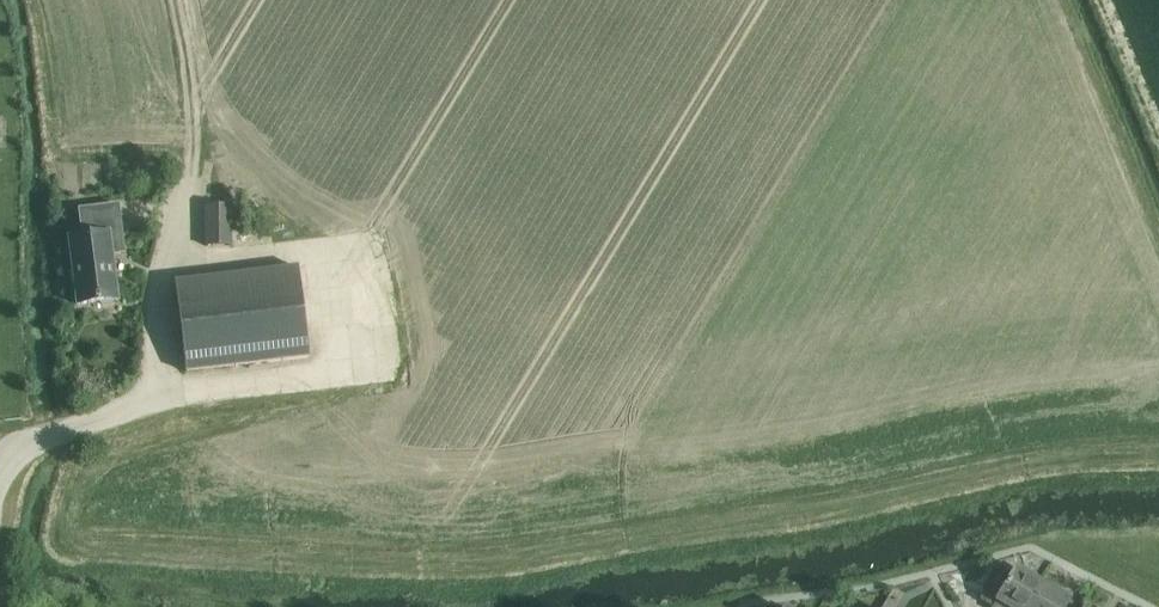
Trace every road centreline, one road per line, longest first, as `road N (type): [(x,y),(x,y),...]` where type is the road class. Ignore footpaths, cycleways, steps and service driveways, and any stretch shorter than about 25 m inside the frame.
road 1 (track): [(182,216),(193,116),(174,0)]

